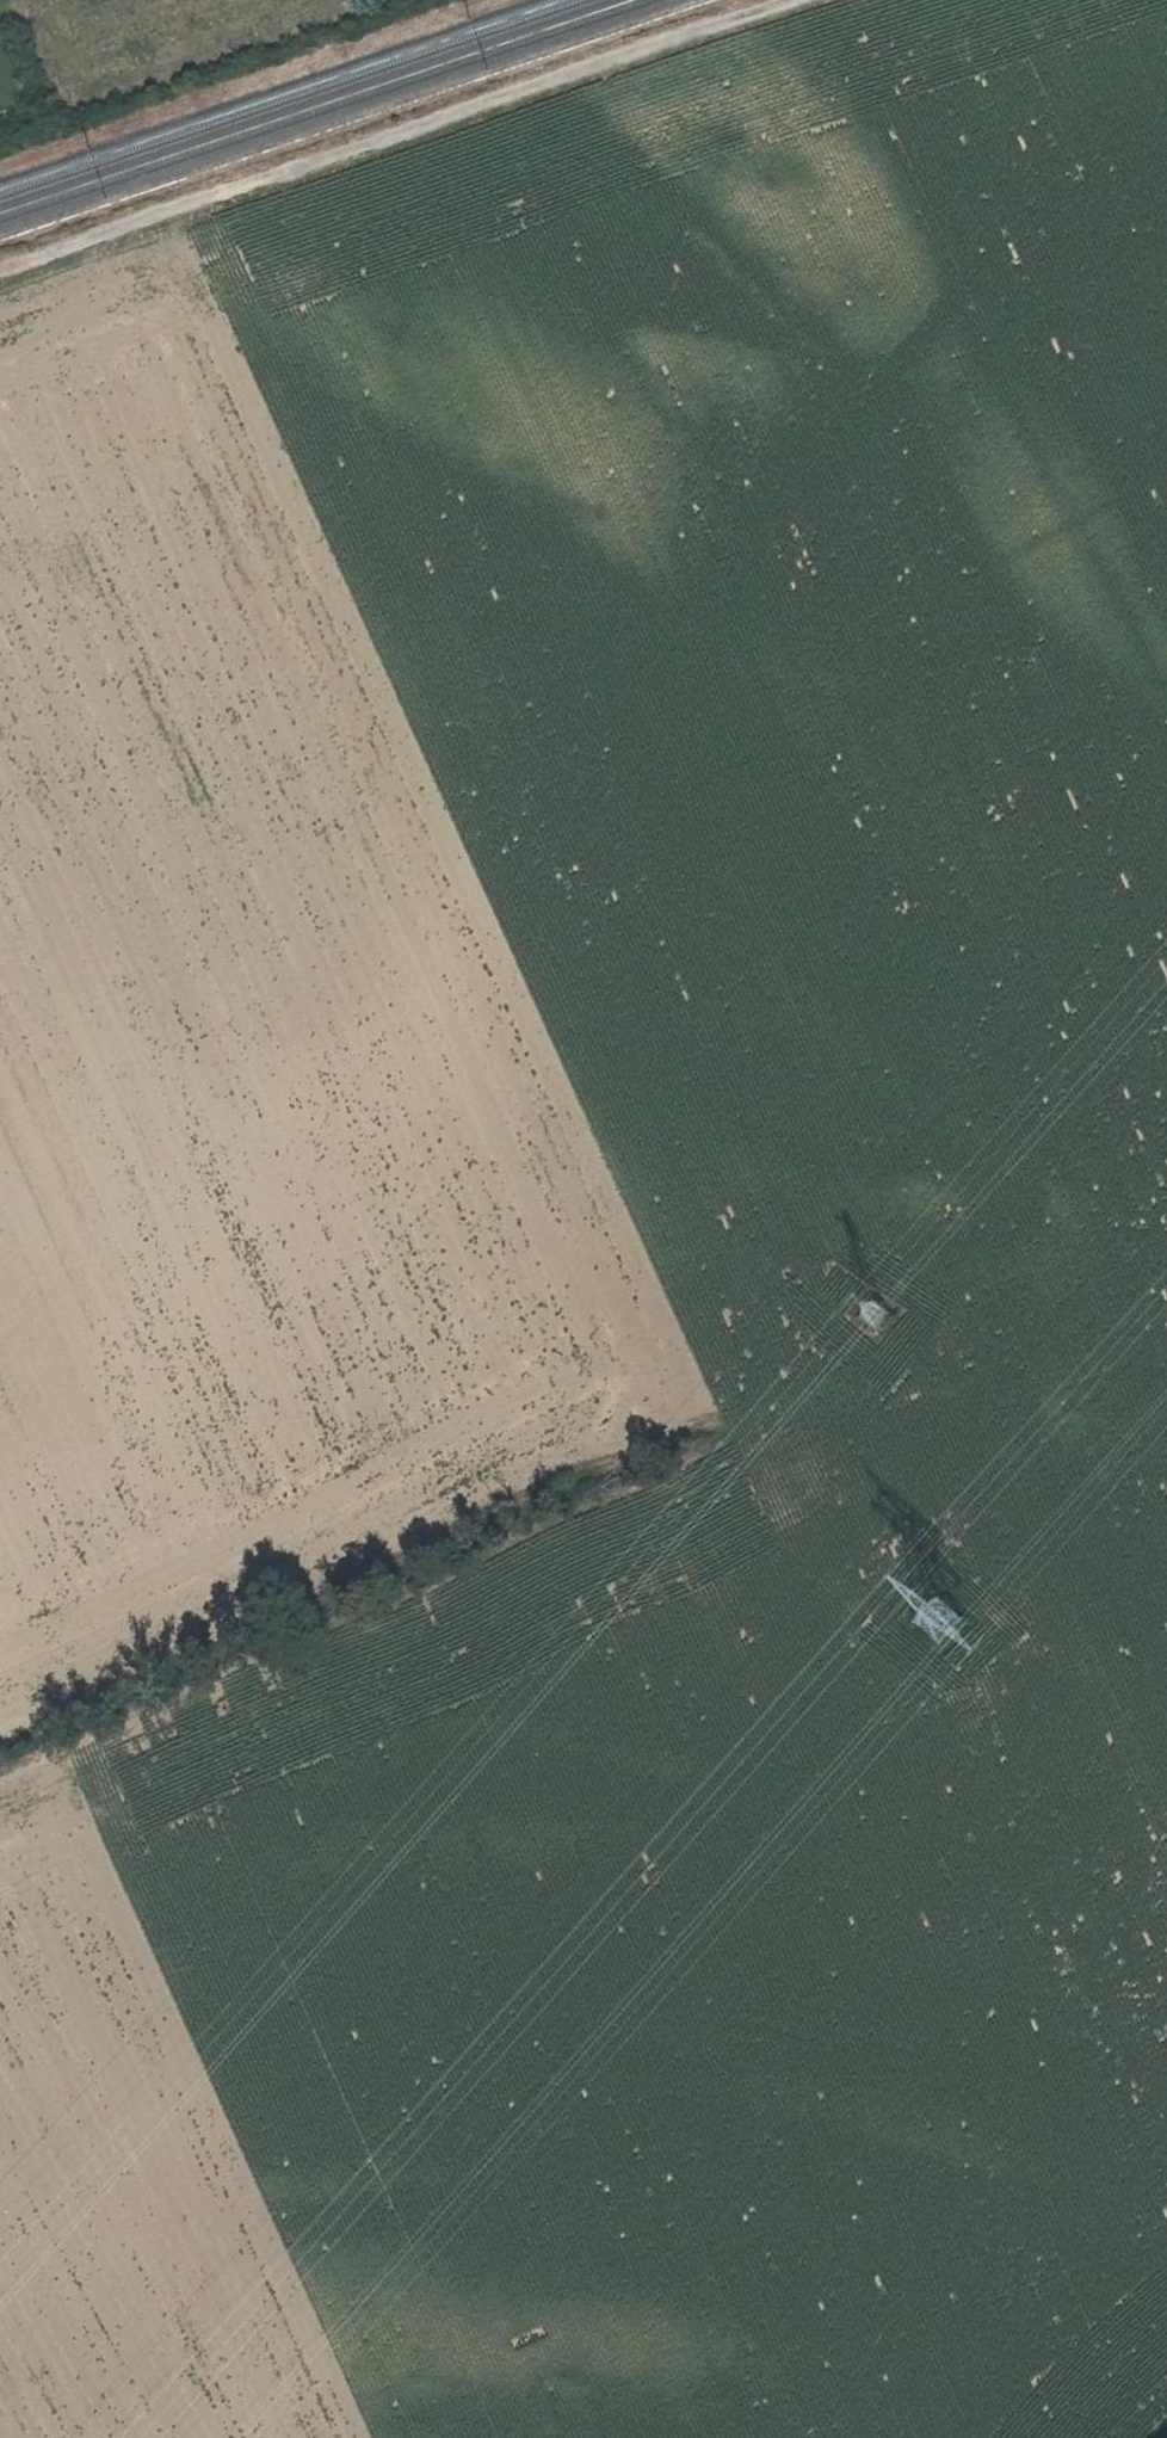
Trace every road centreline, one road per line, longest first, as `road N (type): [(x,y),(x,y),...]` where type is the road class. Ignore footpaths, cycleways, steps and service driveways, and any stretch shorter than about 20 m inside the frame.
road 1 (track): [(0,269),(787,0)]

